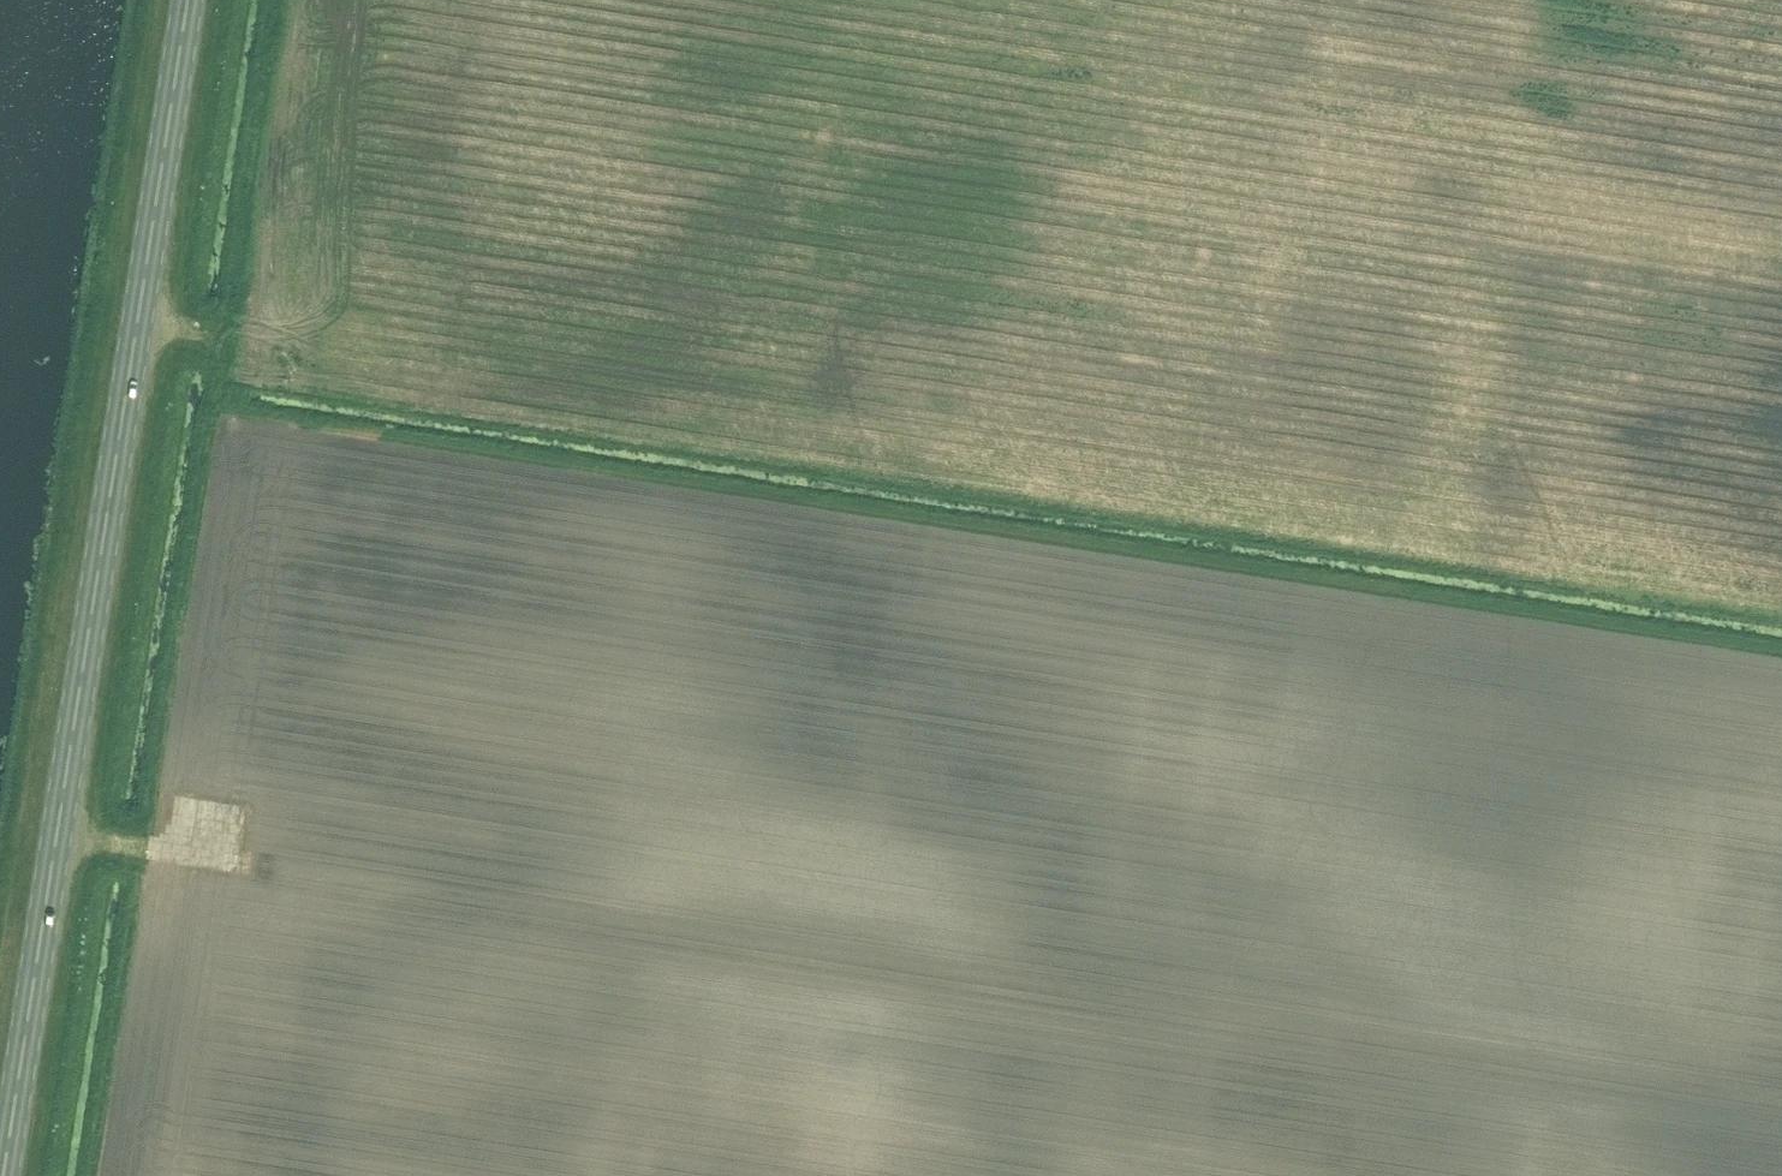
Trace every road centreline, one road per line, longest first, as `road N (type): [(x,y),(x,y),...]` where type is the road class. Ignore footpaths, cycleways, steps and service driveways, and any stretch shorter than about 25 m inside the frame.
road 1 (secondary): [(5,1175),(188,0)]

